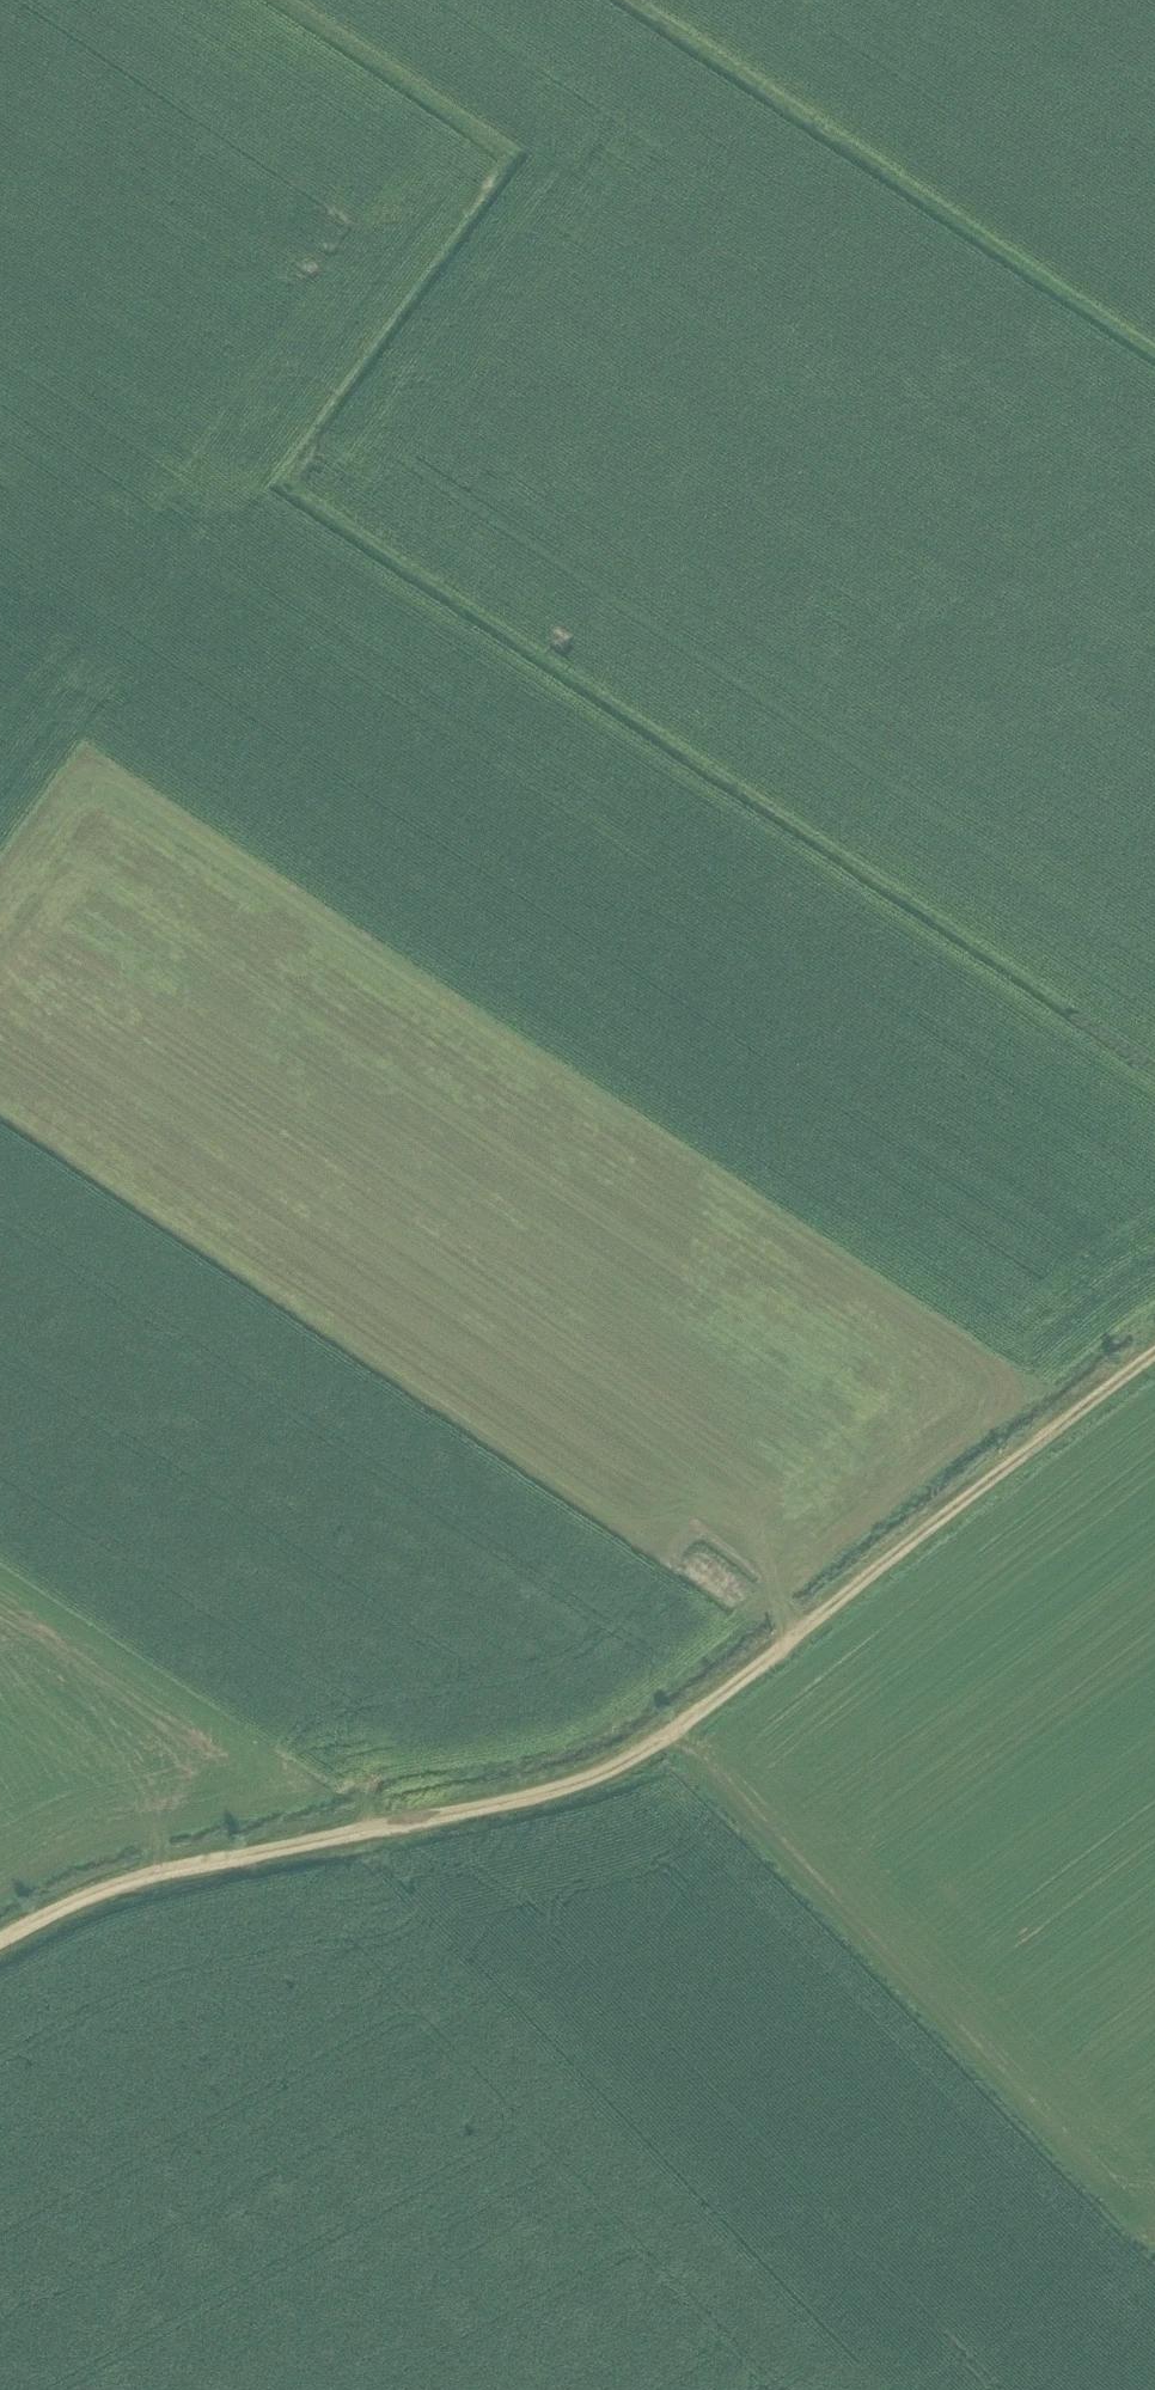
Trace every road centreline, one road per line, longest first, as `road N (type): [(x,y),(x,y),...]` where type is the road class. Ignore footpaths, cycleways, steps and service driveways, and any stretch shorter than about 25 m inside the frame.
road 1 (track): [(1154,1353),(668,1730),(610,1766),(503,1801),(188,1864),(127,1881),(0,1940)]

